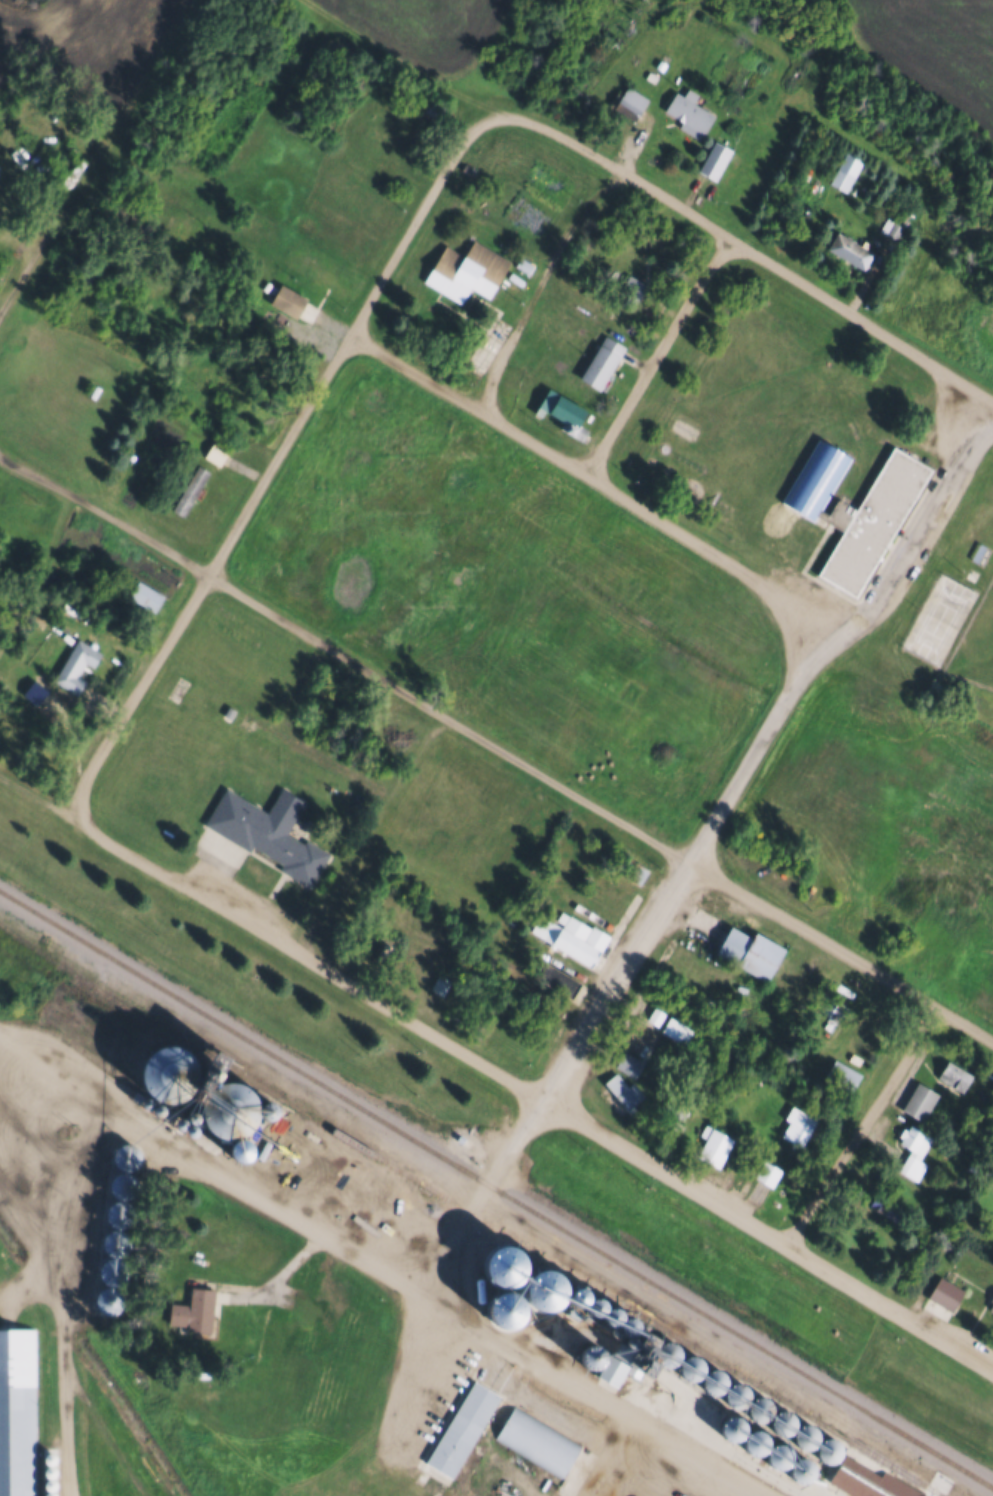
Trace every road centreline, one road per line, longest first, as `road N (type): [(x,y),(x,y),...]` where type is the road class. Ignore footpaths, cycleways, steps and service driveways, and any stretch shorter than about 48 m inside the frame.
road 1 (residential): [(992,1043),(0,447)]
road 2 (residential): [(421,1294),(760,733),(820,644),(880,593),(992,396)]
road 3 (residential): [(992,1366),(92,832)]
road 4 (residential): [(781,1495),(421,1294),(0,1030)]
road 5 (residential): [(92,832),(81,806),(86,778),(454,144),(477,120),(530,117)]
road 6 (residential): [(348,331),(845,629)]
road 7 (residential): [(992,396),(530,117)]
road 8 (track): [(0,312),(49,213),(180,0)]
road 9 (residential): [(291,950),(438,712)]
road 10 (residential): [(784,1243),(936,1009)]
road 11 (residential): [(583,472),(728,234)]
road 12 (track): [(530,117),(301,0)]

